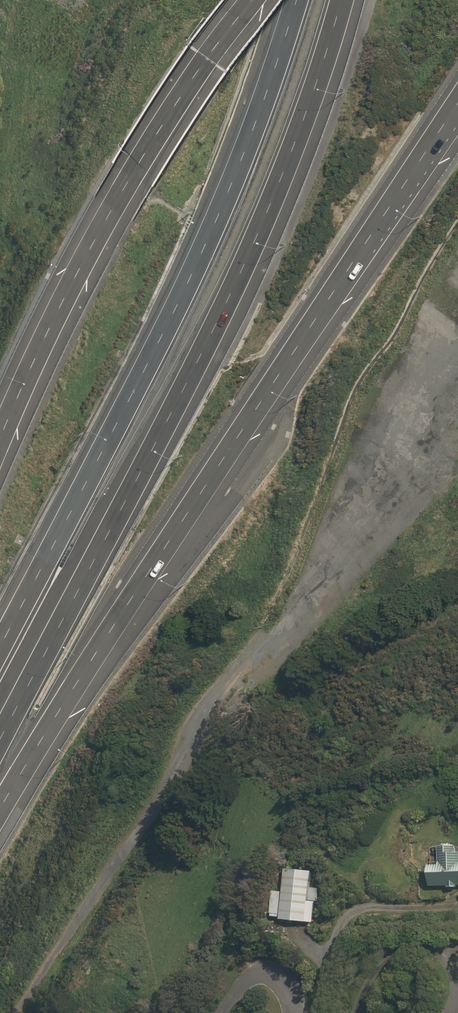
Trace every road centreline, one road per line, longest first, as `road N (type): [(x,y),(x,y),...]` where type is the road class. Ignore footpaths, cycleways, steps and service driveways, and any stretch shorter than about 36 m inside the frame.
road 1 (motorway): [(457,105),(0,805)]
road 2 (motorway): [(340,0),(294,140),(232,288),(0,734)]
road 3 (motorway): [(0,643),(182,284),(257,110),(290,0)]
road 4 (motorway): [(0,431),(113,204),(246,0)]

